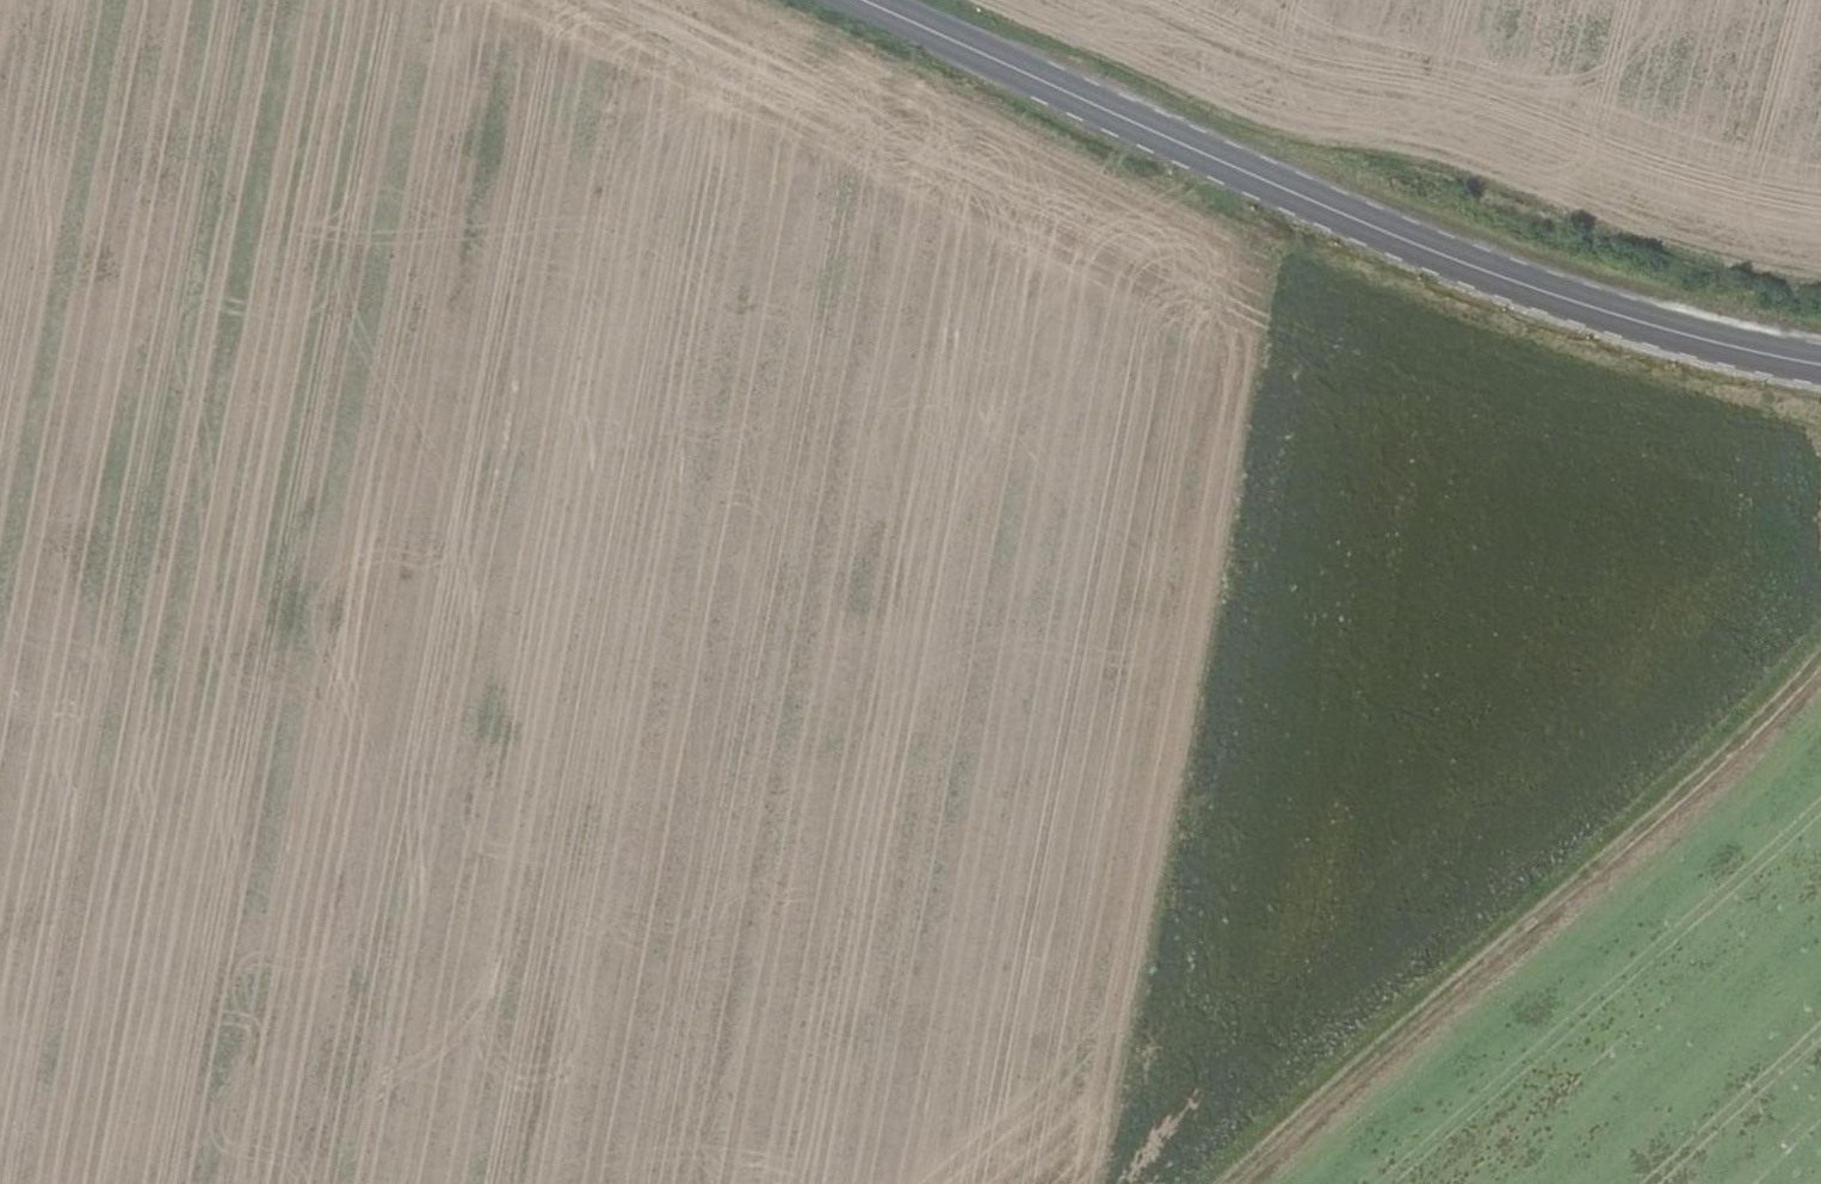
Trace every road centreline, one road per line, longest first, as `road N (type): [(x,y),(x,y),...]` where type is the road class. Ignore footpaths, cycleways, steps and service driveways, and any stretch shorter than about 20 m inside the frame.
road 1 (primary): [(875,0),(1267,188),(1493,278),(1729,350),(1820,367)]
road 2 (track): [(1229,1183),(1820,667)]

